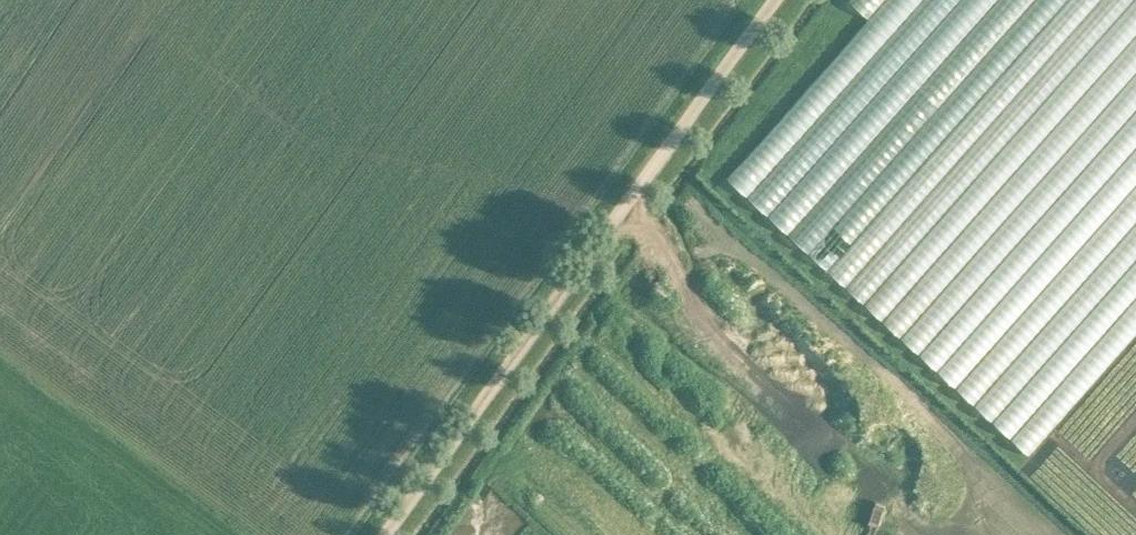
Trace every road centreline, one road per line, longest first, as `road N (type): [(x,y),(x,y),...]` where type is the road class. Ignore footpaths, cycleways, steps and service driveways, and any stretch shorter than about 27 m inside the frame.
road 1 (unclassified): [(803,0),(384,534)]

